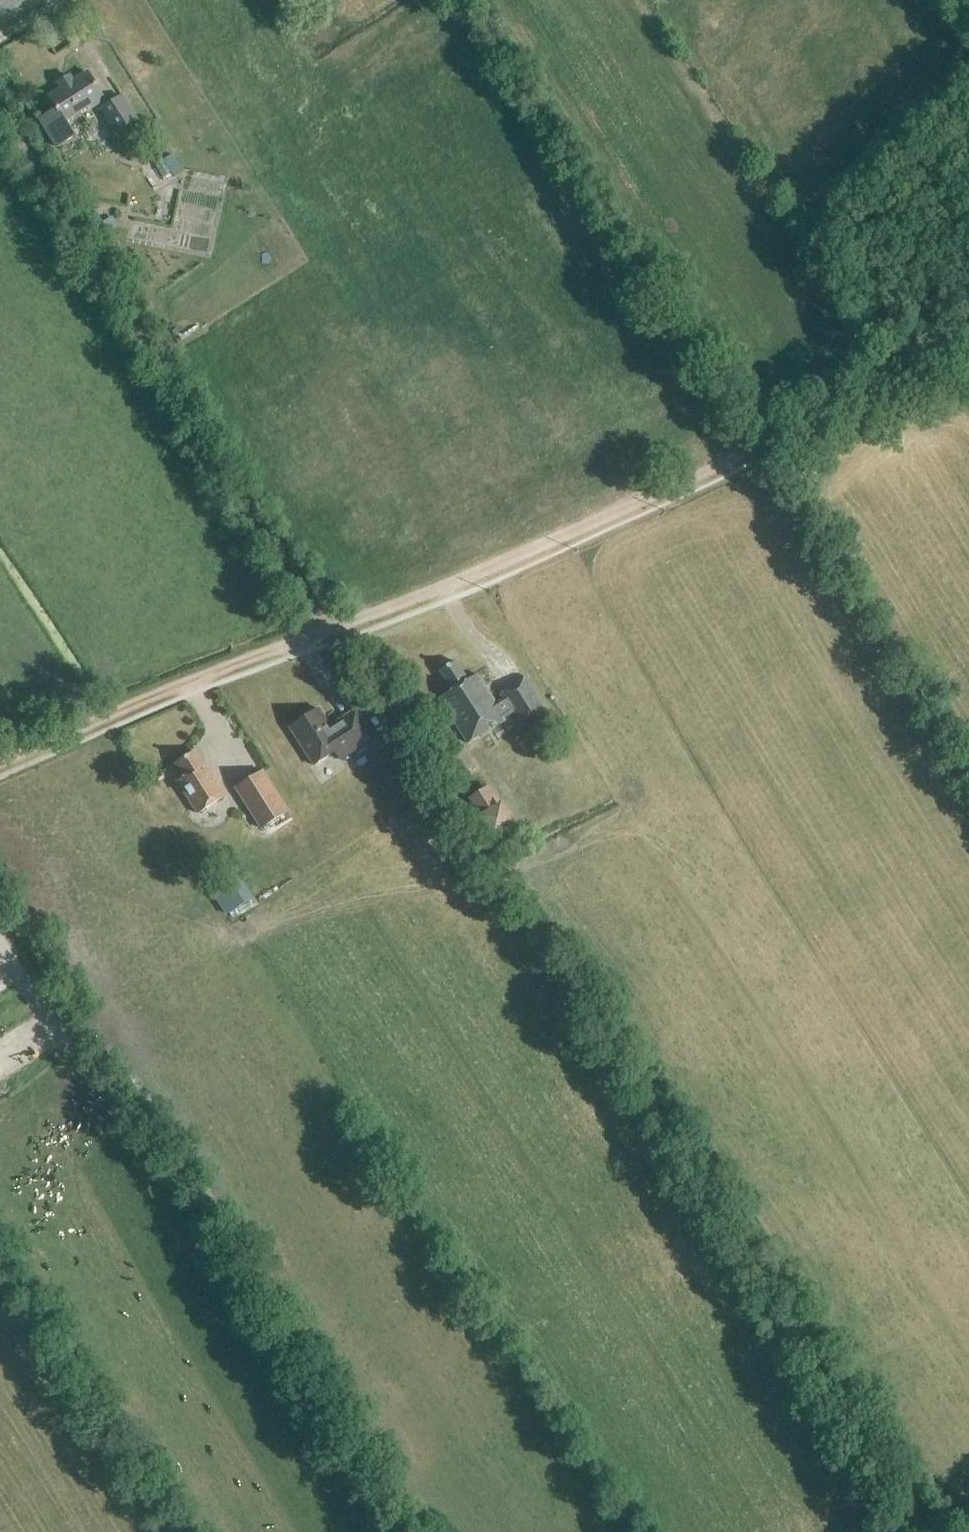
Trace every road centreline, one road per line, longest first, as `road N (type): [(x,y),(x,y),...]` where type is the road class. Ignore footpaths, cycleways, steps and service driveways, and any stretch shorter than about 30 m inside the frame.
road 1 (track): [(968,351),(594,523),(326,632)]
road 2 (track): [(326,632),(0,107)]
road 3 (track): [(326,632),(0,763)]

